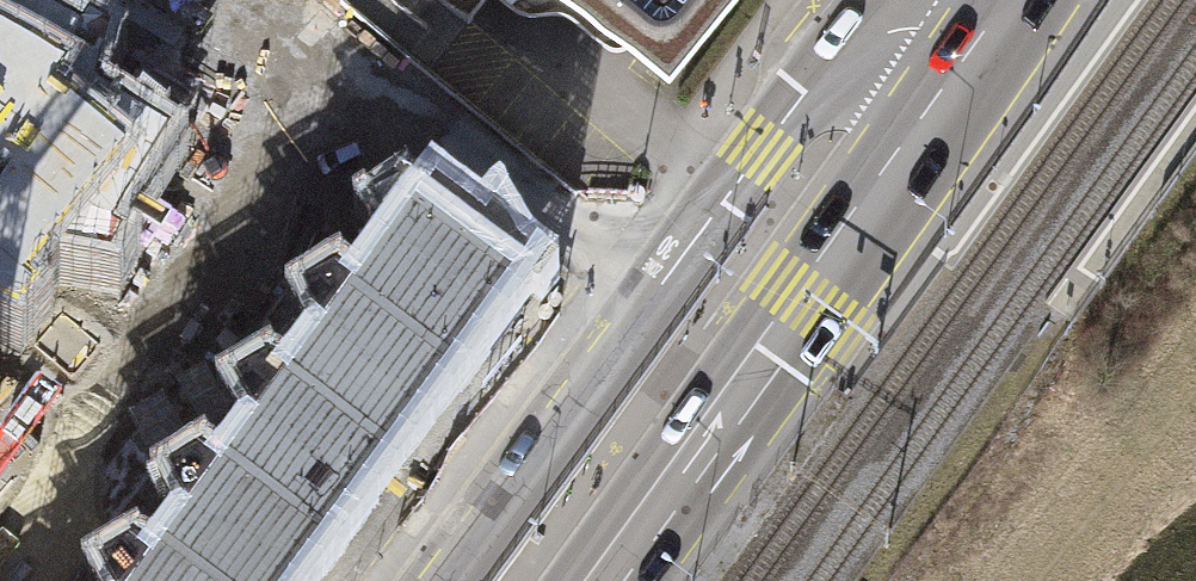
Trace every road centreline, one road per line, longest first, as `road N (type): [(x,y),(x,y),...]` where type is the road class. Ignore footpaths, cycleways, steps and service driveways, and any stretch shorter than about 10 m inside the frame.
road 1 (tertiary): [(982,19),(900,34),(853,56),(811,94),(438,580)]
road 2 (primary): [(982,19),(808,302),(607,580)]

